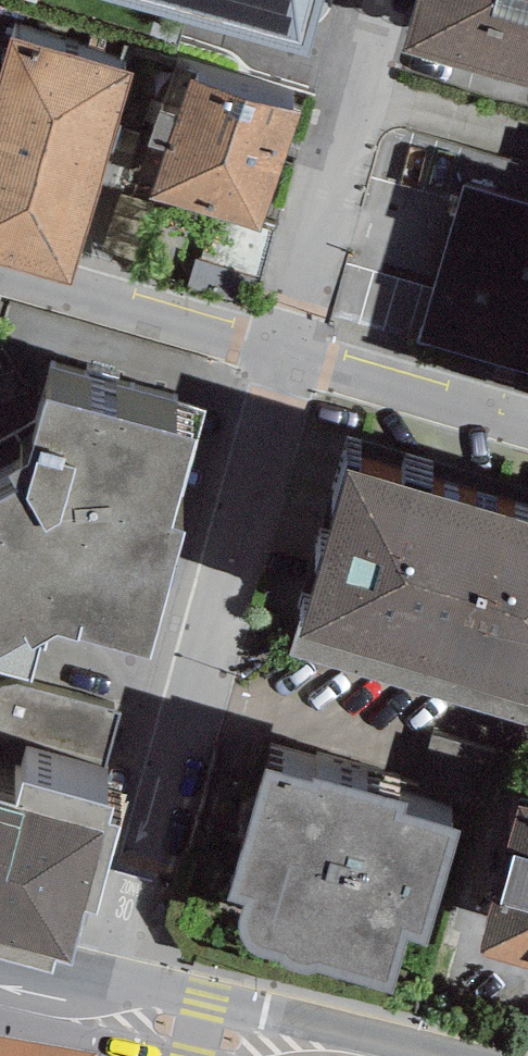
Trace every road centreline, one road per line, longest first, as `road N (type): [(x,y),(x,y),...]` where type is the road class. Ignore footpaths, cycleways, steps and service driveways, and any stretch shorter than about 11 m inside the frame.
road 1 (residential): [(112,1016),(283,368)]
road 2 (residential): [(283,368),(380,0)]
road 3 (residential): [(283,368),(0,274)]
road 4 (residential): [(283,368),(527,444)]
road 5 (secondary): [(112,1016),(290,1055)]

